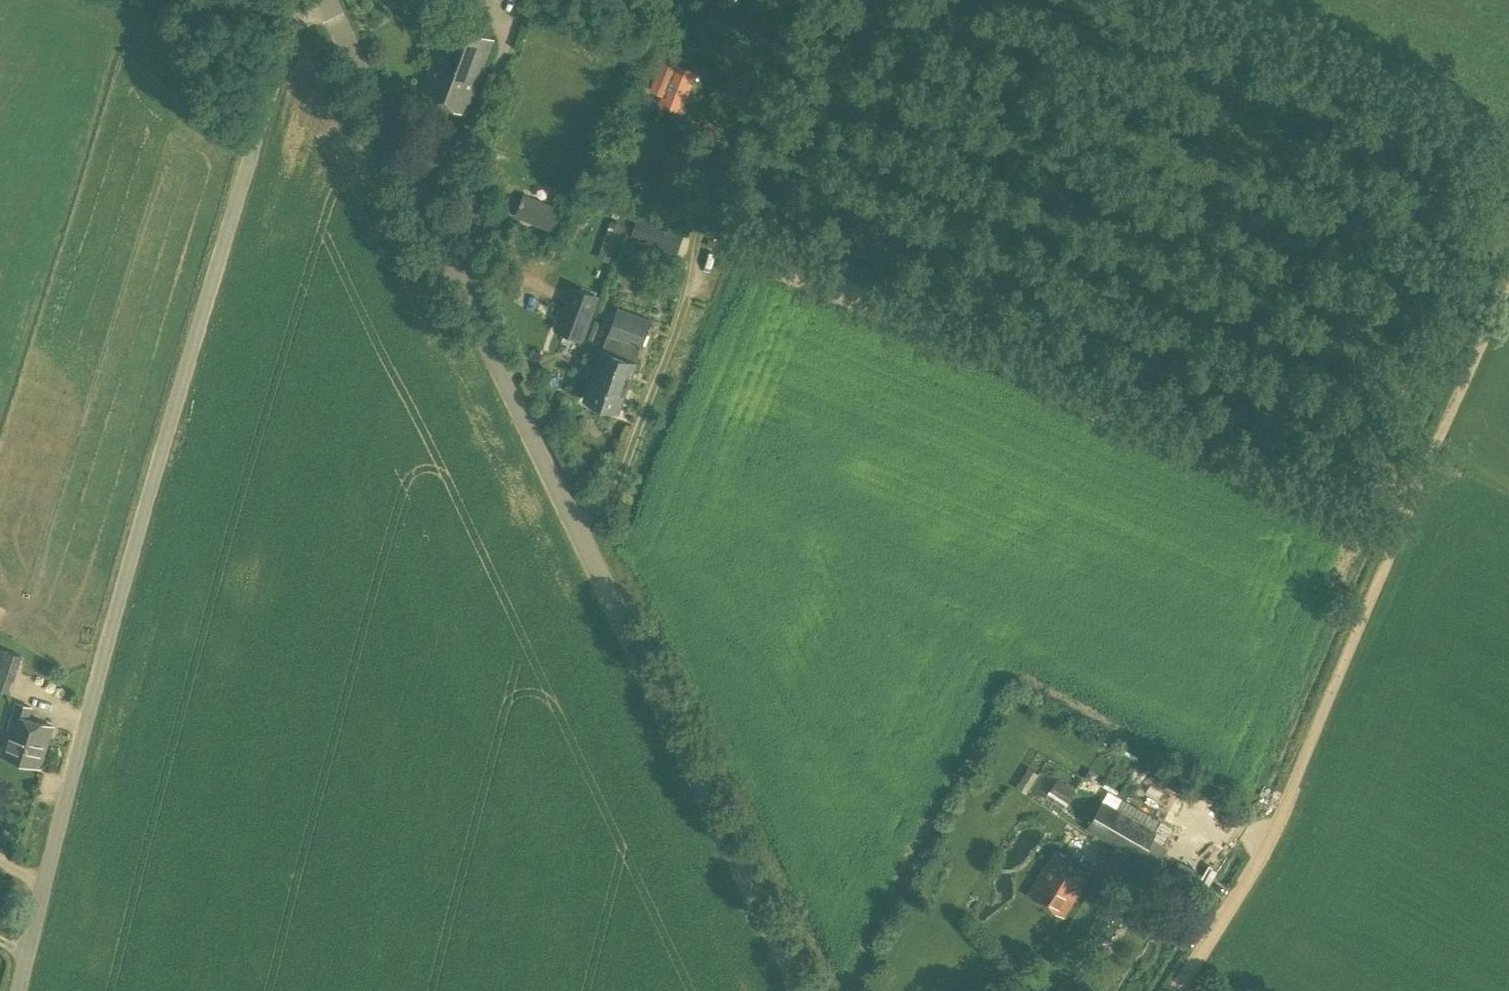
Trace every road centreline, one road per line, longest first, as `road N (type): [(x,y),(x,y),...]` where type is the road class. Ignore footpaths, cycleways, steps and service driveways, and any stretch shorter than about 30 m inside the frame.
road 1 (unclassified): [(804,990),(323,0)]
road 2 (unclassified): [(18,990),(178,403),(310,0)]
road 3 (unclassified): [(1175,990),(1280,826),(1508,282)]

